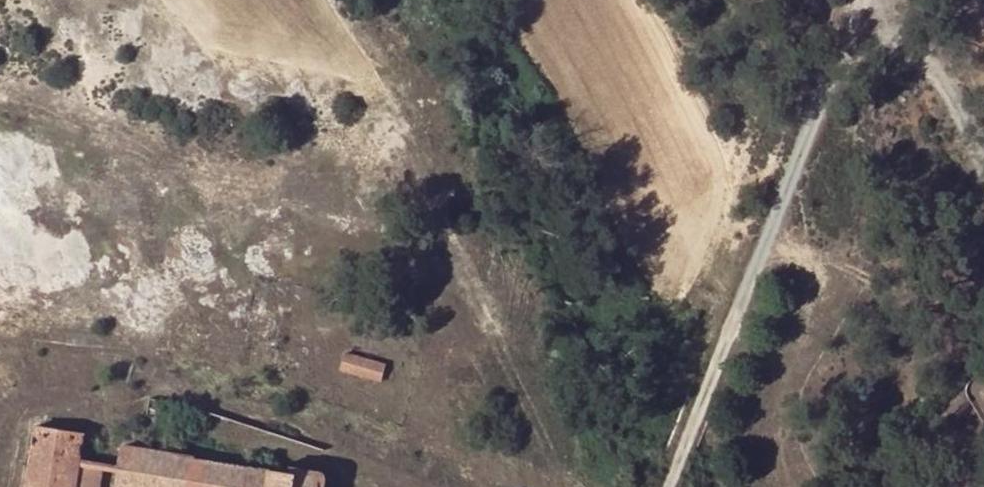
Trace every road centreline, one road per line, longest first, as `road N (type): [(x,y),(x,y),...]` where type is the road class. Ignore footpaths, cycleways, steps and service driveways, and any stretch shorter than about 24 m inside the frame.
road 1 (track): [(668,486),(866,0)]

